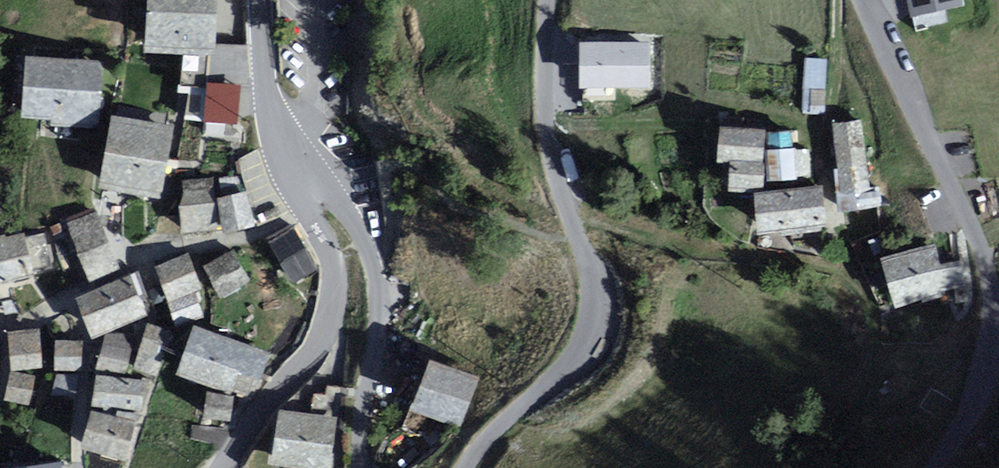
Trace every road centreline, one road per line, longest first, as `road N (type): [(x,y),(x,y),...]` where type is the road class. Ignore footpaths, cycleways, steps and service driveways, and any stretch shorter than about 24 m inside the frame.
road 1 (residential): [(472,467),(497,433),(576,365),(595,328),(596,288),(554,164),(545,91),(552,0)]
road 2 (residential): [(864,0),(978,232),(996,290),(992,382),(943,467)]
road 3 (residential): [(288,168),(337,183),(372,239),(380,297),(368,467)]
road 4 (tertiary): [(288,168),(330,250),(337,293),(332,328),(230,467)]
road 5 (tertiary): [(264,0),(269,102),(288,168)]

